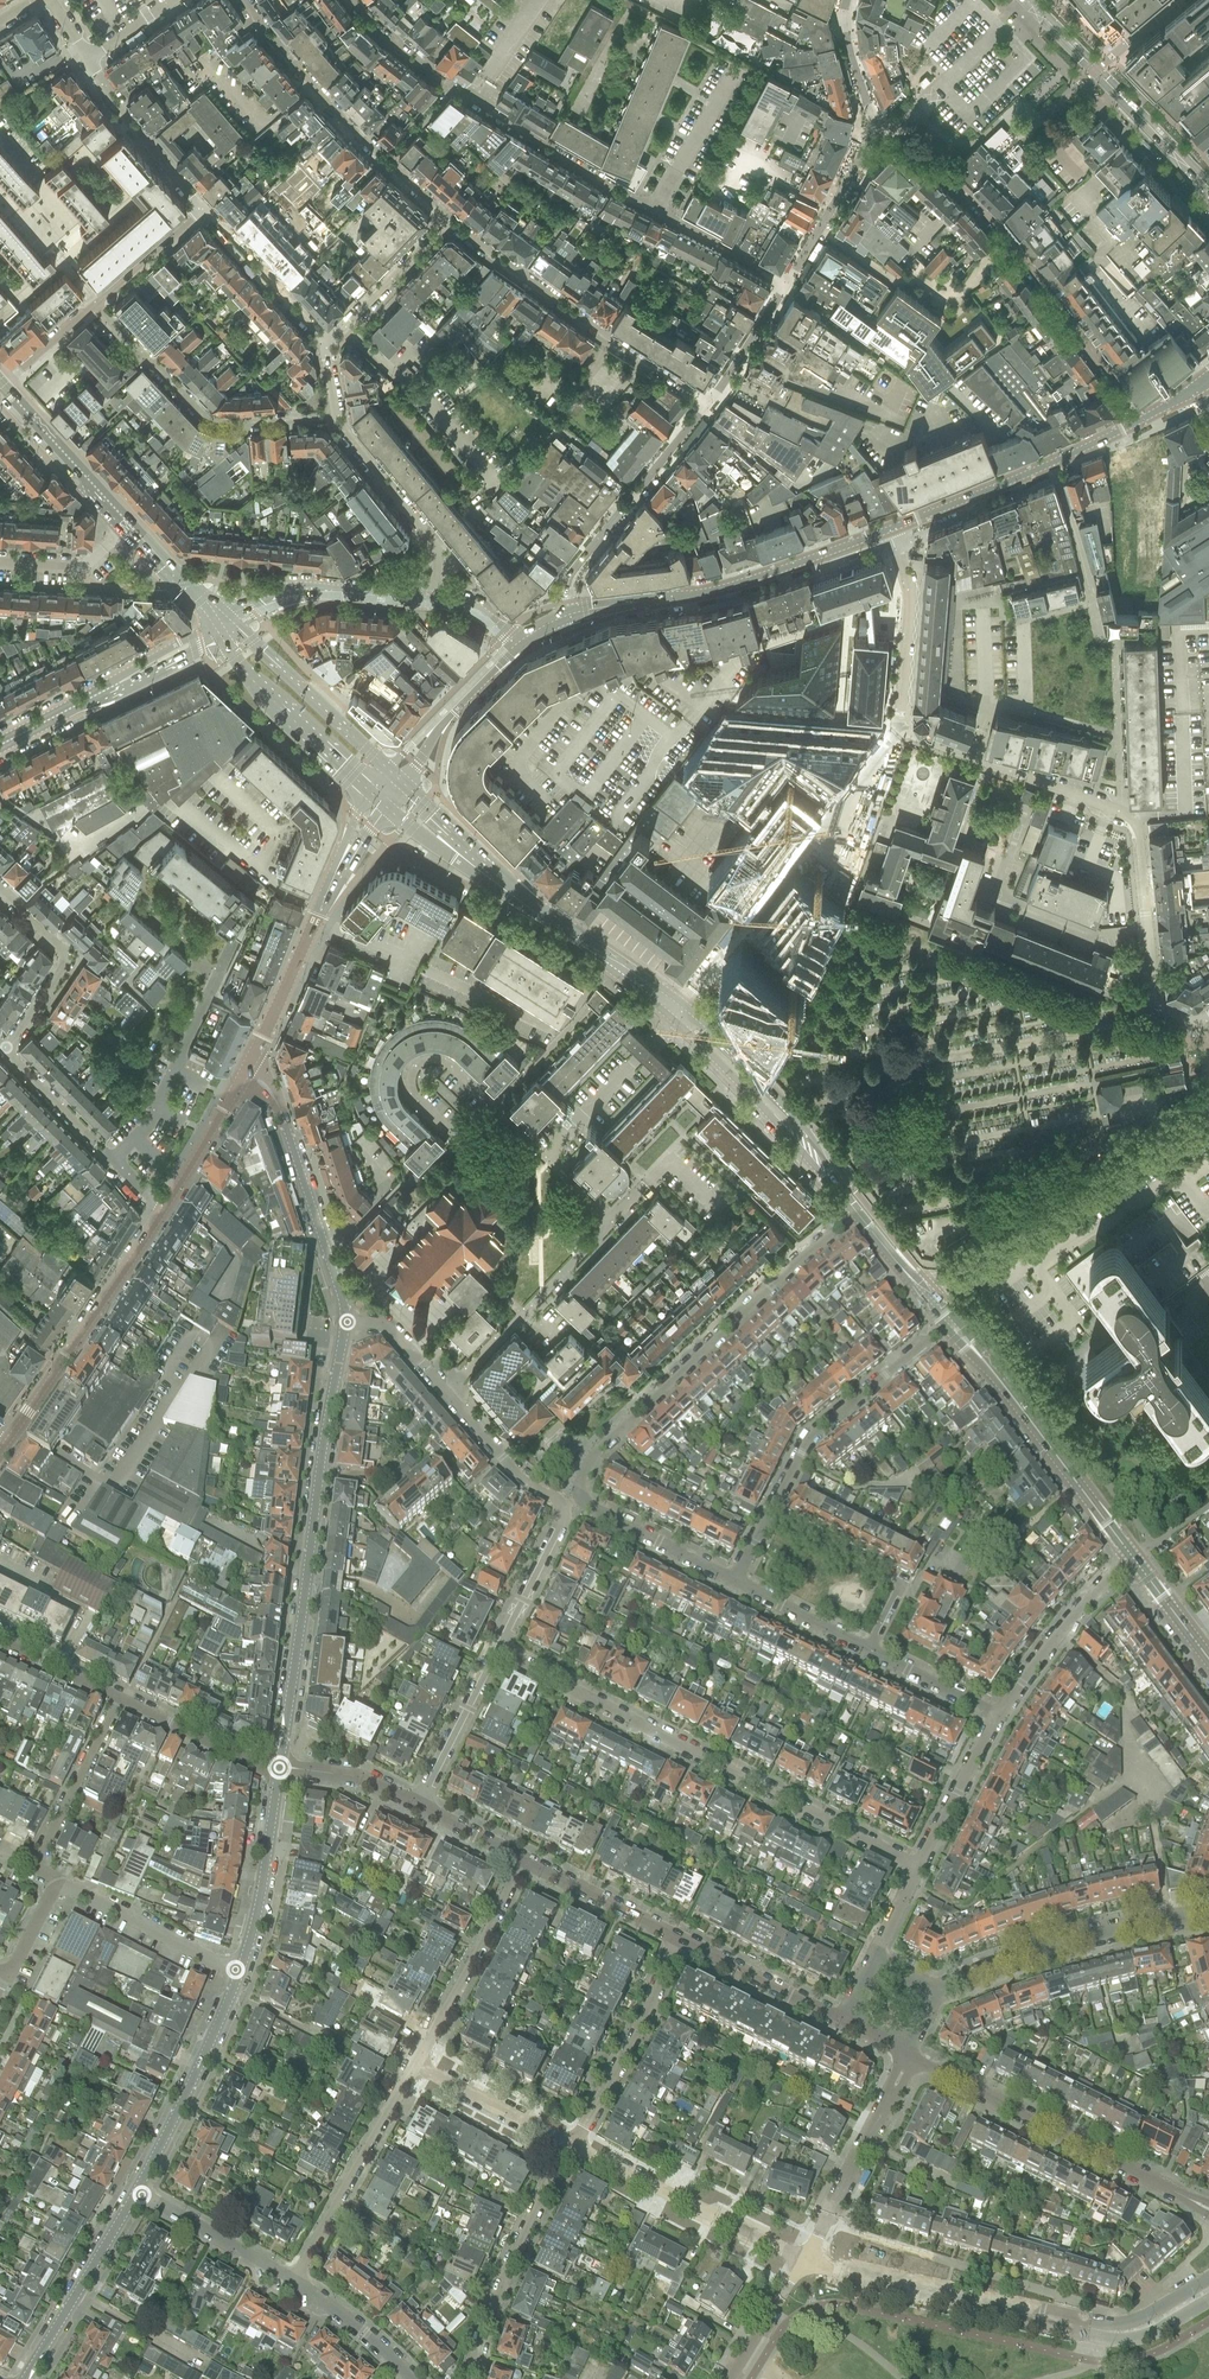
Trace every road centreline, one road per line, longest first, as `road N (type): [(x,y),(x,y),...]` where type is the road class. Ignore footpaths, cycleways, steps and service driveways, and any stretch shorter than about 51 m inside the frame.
road 1 (residential): [(735,1583),(586,1506),(578,1486),(598,1449),(857,1212)]
road 2 (residential): [(896,729),(1128,816),(1139,846),(1151,996),(1181,1020),(1208,1016)]
road 3 (residential): [(920,1867),(497,1646)]
road 4 (tertiary): [(279,1768),(342,1320)]
road 5 (residential): [(1141,420),(986,213),(932,161),(877,128)]
road 6 (residential): [(354,0),(367,24),(411,60),(652,209)]
road 7 (unclassified): [(677,1013),(896,729)]
road 8 (tertiary): [(567,615),(705,593),(890,529)]
road 9 (unclassified): [(935,1292),(1208,1120)]
road 10 (unclassified): [(448,219),(710,404)]
road 11 (residential): [(1188,2198),(905,2053)]
road 12 (residential): [(497,1646),(562,1508),(513,1469),(447,1392)]
road 13 (residential): [(244,0),(312,86),(448,219)]
road 14 (tertiary): [(0,1453),(167,1205)]
road 15 (secondary): [(441,840),(677,1013)]
road 16 (unclassified): [(335,418),(205,417),(94,304)]
road 17 (residential): [(934,1996),(1050,1946),(1208,1915)]
road 18 (tertiary): [(890,529),(1141,420)]
road 19 (tertiary): [(342,1320),(284,1122),(247,1067)]
road 20 (tertiary): [(1023,0),(1208,200)]
road 21 (residential): [(710,404),(567,576),(567,615)]
road 22 (residential): [(769,1516),(808,1439),(948,1332)]
road 23 (residential): [(115,1161),(155,1110),(235,939)]
road 24 (secondary): [(0,746),(221,623)]
road 25 (residential): [(292,2281),(418,2062)]
road 26 (residential): [(470,2378),(496,2293),(569,2147)]
road 27 (secondary): [(843,1195),(809,1131),(715,1034),(677,1013)]
road 28 (secondary): [(677,1013),(843,1195)]
road 29 (residential): [(851,2274),(1090,2329)]
road 30 (tertiary): [(133,2191),(238,1974)]
road 31 (residential): [(569,2147),(638,2033),(679,1936)]
road 32 (residential): [(447,1392),(611,1221)]
road 33 (secondary): [(1132,1559),(994,1373)]
road 34 (residential): [(418,2062),(524,1859)]
road 35 (secondary): [(221,623),(245,673),(371,792)]
road 36 (secondary): [(389,770),(250,640),(221,623)]
road 37 (residential): [(490,1102),(455,1138),(417,1101),(409,1077),(437,1059),(485,1097)]
road 38 (tertiary): [(435,601),(300,590),(259,600),(221,623)]
road 39 (residential): [(335,418),(437,548),(435,601)]
road 40 (residential): [(865,1649),(897,1583),(769,1516)]
road 41 (tertiary): [(247,1067),(336,870)]
road 42 (tertiary): [(25,2378),(133,2191)]
road 43 (unclassified): [(492,483),(347,326)]
road 44 (residential): [(999,1717),(1054,1637),(1132,1559)]
road 45 (residential): [(756,2235),(569,2147)]
road 46 (residential): [(890,529),(909,586),(896,729)]
road 47 (residential): [(4,1051),(63,958),(0,889)]
road 48 (tertiary): [(238,1974),(278,1775)]
road 49 (residential): [(238,1974),(62,1886)]
road 50 (residential): [(542,1155),(677,1013)]
road 51 (secondary): [(127,529),(1,384)]
road 52 (residential): [(201,208),(329,345)]
road 53 (residential): [(118,1697),(35,1865)]
road 54 (residential): [(825,2221),(905,2053)]
road 55 (residential): [(842,2020),(679,1936)]
road 56 (residential): [(292,2281),(133,2191)]
road 57 (tertiary): [(404,784),(434,728),(517,643)]
road 58 (residential): [(89,66),(201,208)]
road 59 (residential): [(417,1806),(497,1646)]
road 60 (residential): [(877,128),(788,283)]
road 61 (residential): [(278,1775),(118,1697)]
road 62 (residential): [(569,2147),(418,2062)]
road 63 (residential): [(679,1936),(524,1859)]
road 64 (residential): [(920,1867),(999,1717)]
road 65 (tertiary): [(167,1205),(247,1067)]
road 66 (residential): [(115,1161),(4,1051)]
road 67 (residential): [(652,209),(788,283)]
road 68 (residential): [(410,2378),(366,2332),(292,2281)]
road 69 (residential): [(999,1717),(865,1649)]
road 70 (unclassified): [(347,326),(448,219)]
road 71 (residential): [(865,1649),(735,1583)]
road 72 (residential): [(417,1806),(358,1777),(279,1768)]
road 73 (residential): [(788,283),(710,404)]
road 74 (residential): [(94,304),(201,208)]
road 75 (residential): [(0,562),(78,568),(127,529)]
road 76 (residential): [(447,1392),(391,1329),(342,1320)]
road 77 (secondary): [(221,623),(127,529)]
road 78 (residential): [(847,0),(849,48),(877,128)]
road 79 (residential): [(118,1697),(0,1640)]
road 80 (residential): [(730,2378),(801,2269)]
road 81 (residential): [(1090,2329),(1121,2341),(1146,2336),(1208,2301)]
road 82 (residential): [(1208,2279),(1149,2315),(1090,2329)]
road 83 (secondary): [(1208,1662),(1132,1559)]
road 84 (residential): [(1,384),(94,304)]

